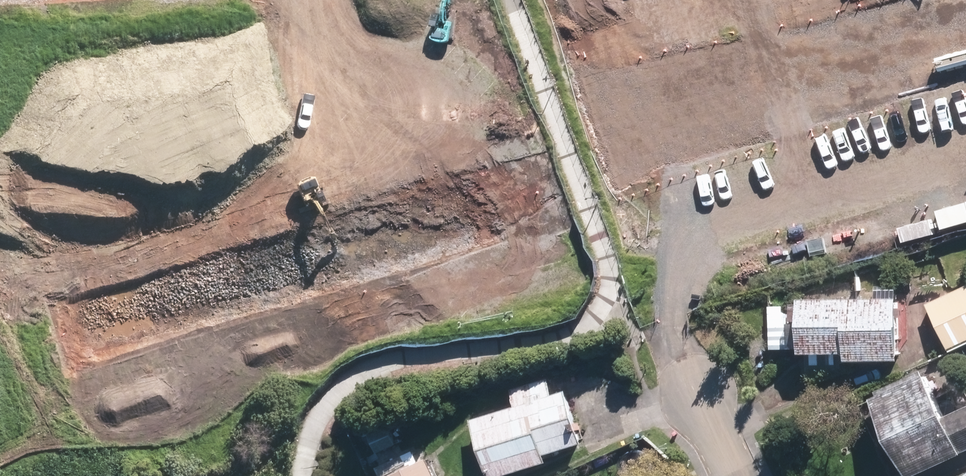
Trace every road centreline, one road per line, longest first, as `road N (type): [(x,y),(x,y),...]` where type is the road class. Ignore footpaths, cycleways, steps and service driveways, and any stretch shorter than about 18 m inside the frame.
road 1 (residential): [(965,1),(563,121)]
road 2 (residential): [(734,475),(563,121)]
road 3 (residential): [(563,121),(528,0)]

